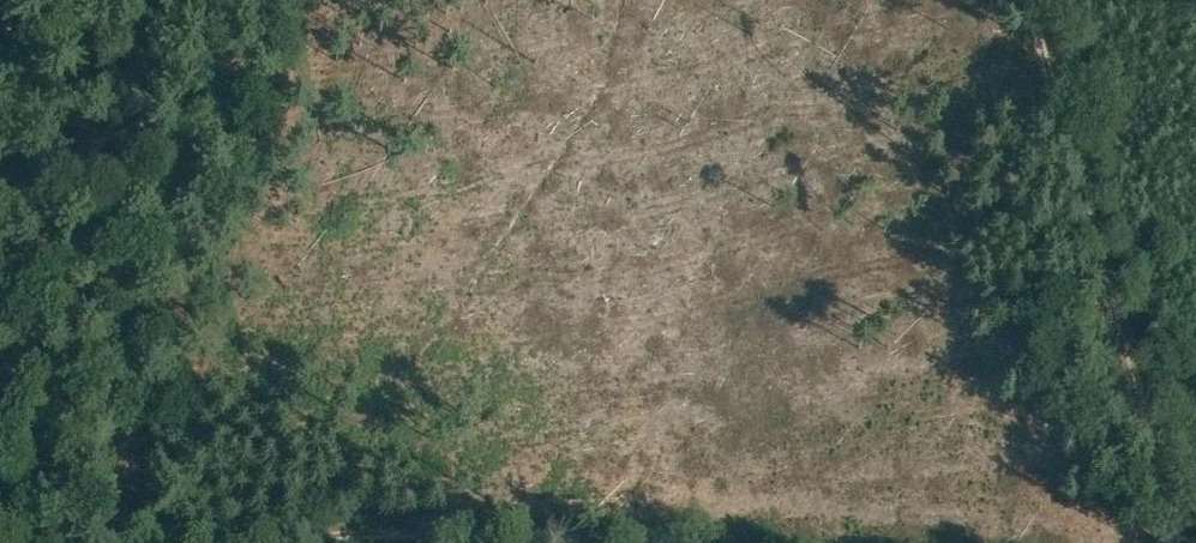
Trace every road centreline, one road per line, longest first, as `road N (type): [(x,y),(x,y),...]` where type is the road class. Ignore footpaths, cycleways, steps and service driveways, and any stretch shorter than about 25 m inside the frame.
road 1 (track): [(1030,0),(1172,542)]
road 2 (track): [(226,542),(428,536)]
road 3 (track): [(428,536),(608,542)]

